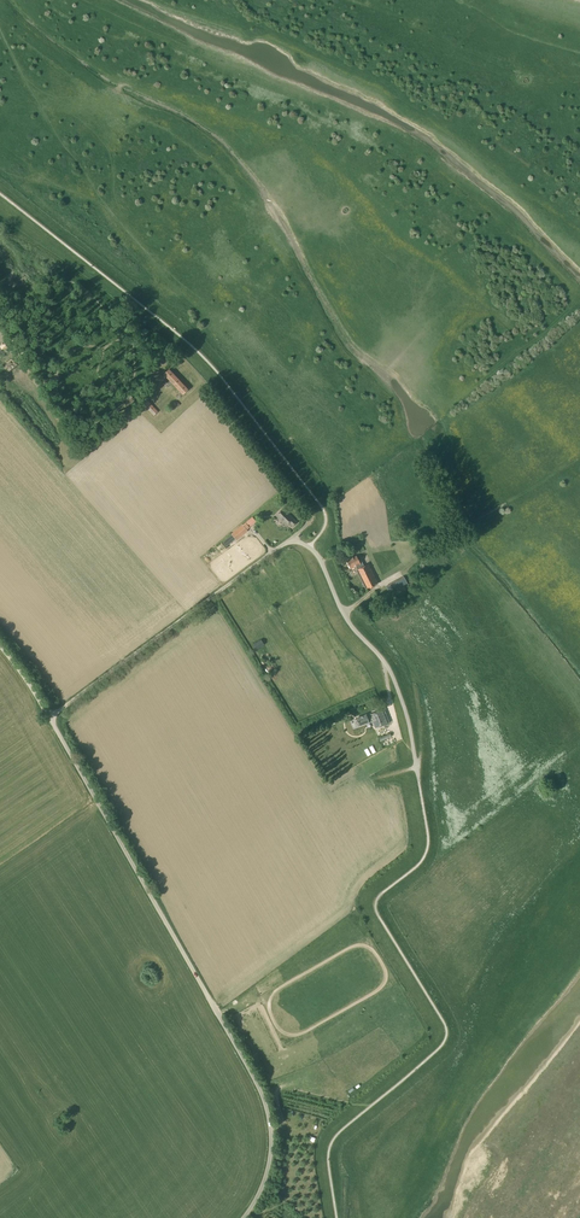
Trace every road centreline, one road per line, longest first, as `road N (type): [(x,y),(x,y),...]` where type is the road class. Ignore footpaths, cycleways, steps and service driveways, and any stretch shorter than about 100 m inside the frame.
road 1 (unclassified): [(244,1217),(272,1151),(258,1083),(50,718)]
road 2 (track): [(311,516),(175,349),(161,351),(140,398),(83,453),(0,335)]
road 3 (unclassified): [(50,718),(285,543)]
road 4 (unclassified): [(285,543),(314,552),(348,619),(391,673),(419,780)]

